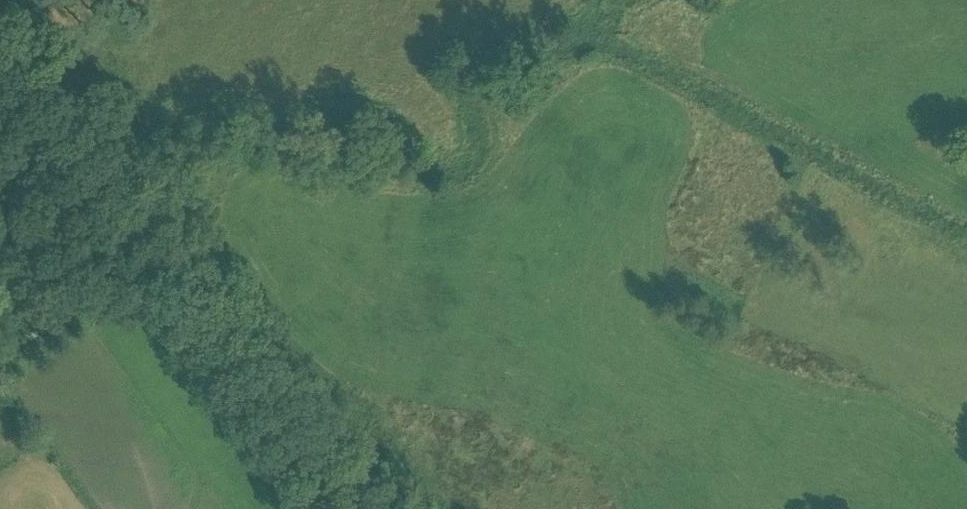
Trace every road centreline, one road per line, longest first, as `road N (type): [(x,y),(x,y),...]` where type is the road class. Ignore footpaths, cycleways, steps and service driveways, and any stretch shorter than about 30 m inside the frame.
road 1 (track): [(3,0),(24,45),(349,508)]

